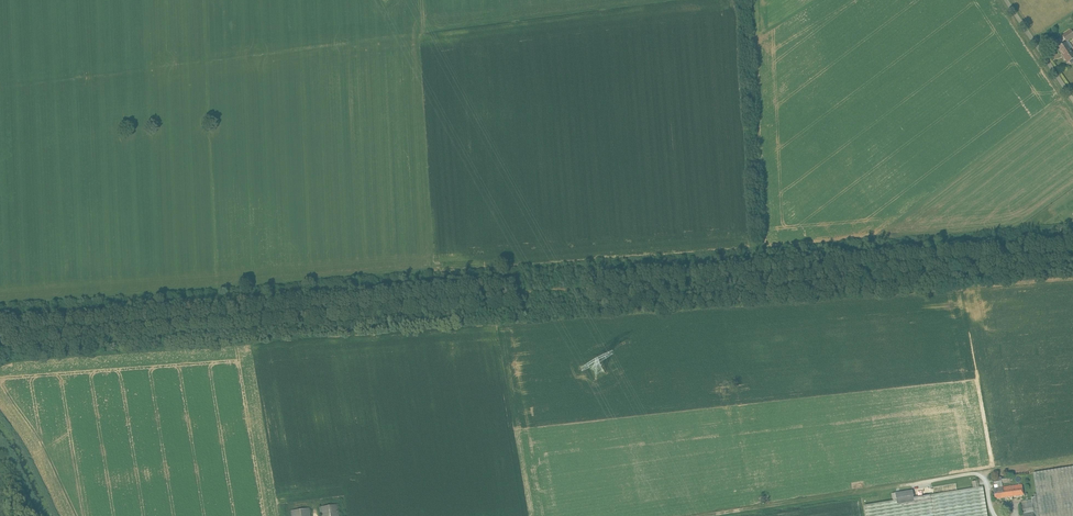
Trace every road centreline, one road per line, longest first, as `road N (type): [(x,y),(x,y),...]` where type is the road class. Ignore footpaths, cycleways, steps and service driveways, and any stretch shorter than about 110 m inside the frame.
road 1 (track): [(268,55),(642,10),(641,0)]

